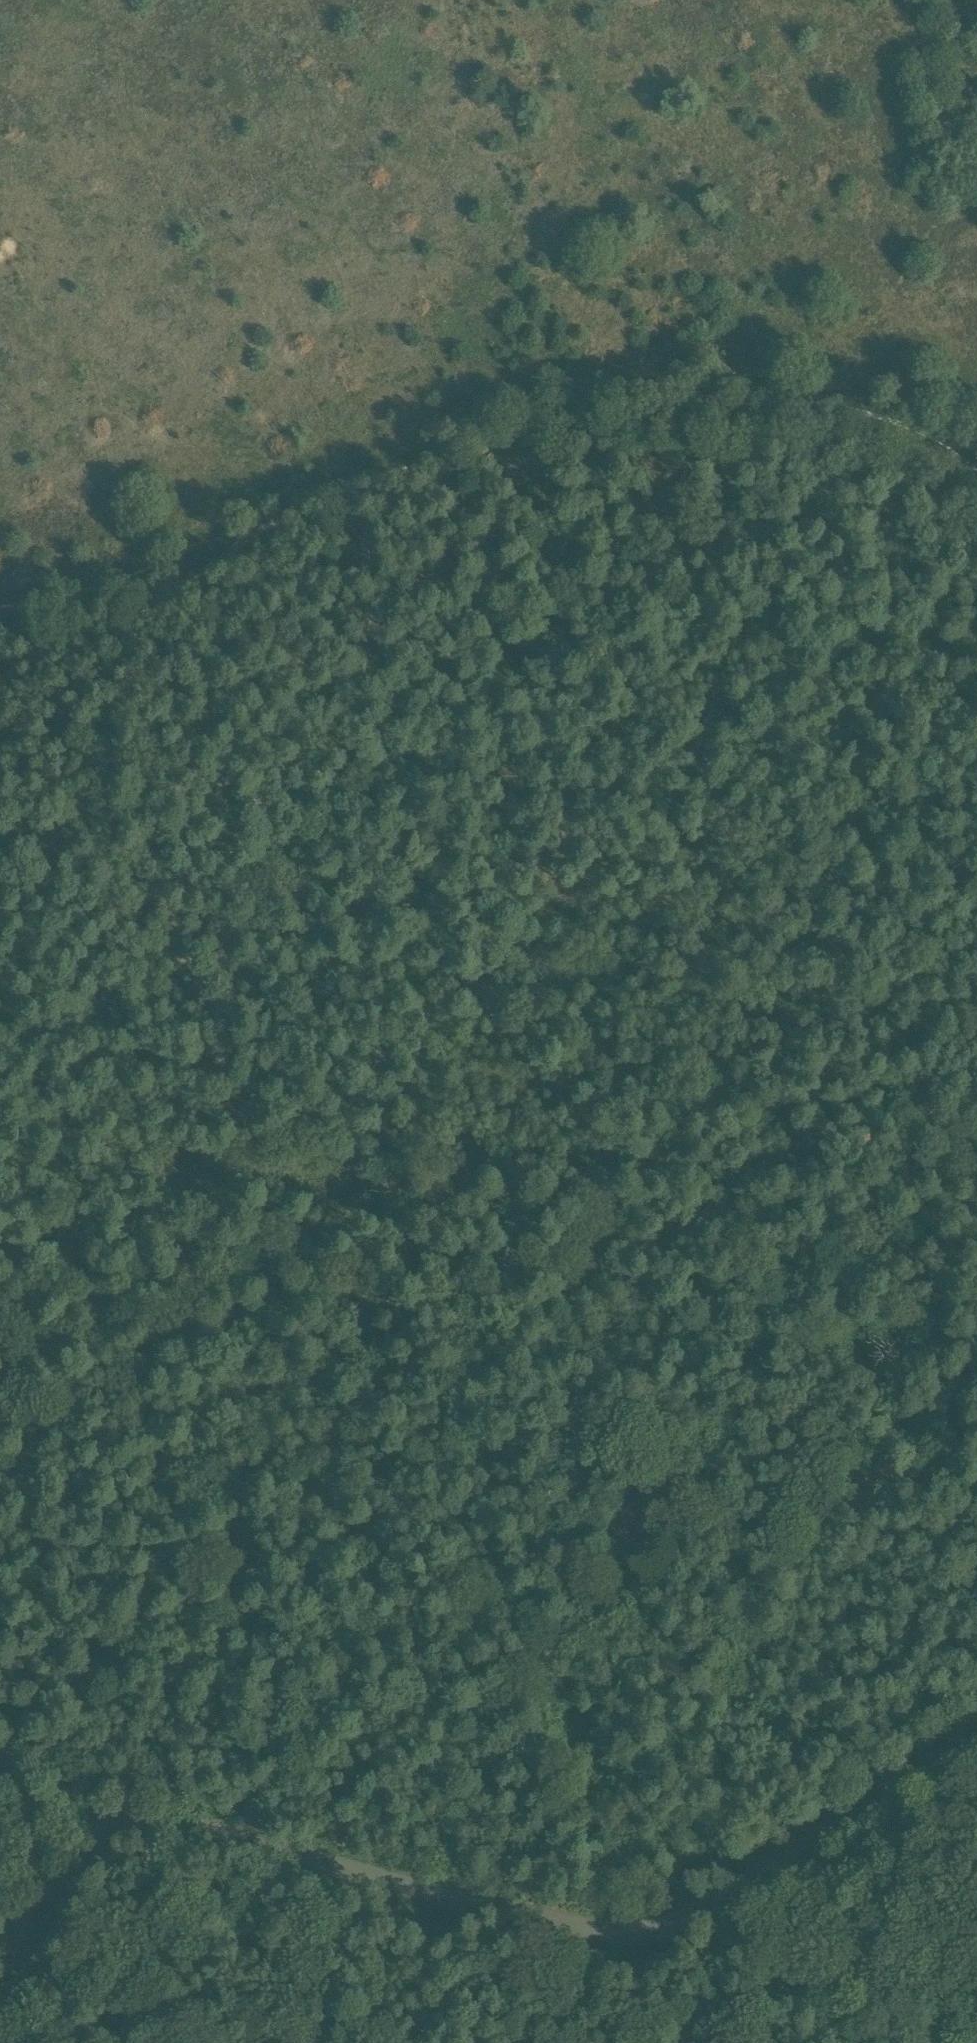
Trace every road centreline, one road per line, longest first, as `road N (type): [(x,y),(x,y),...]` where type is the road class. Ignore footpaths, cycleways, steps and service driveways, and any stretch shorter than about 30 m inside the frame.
road 1 (unclassified): [(0,2033),(62,1883),(80,1856),(125,1827),(198,1830),(476,1902),(645,1930),(700,1910),(976,1726)]

